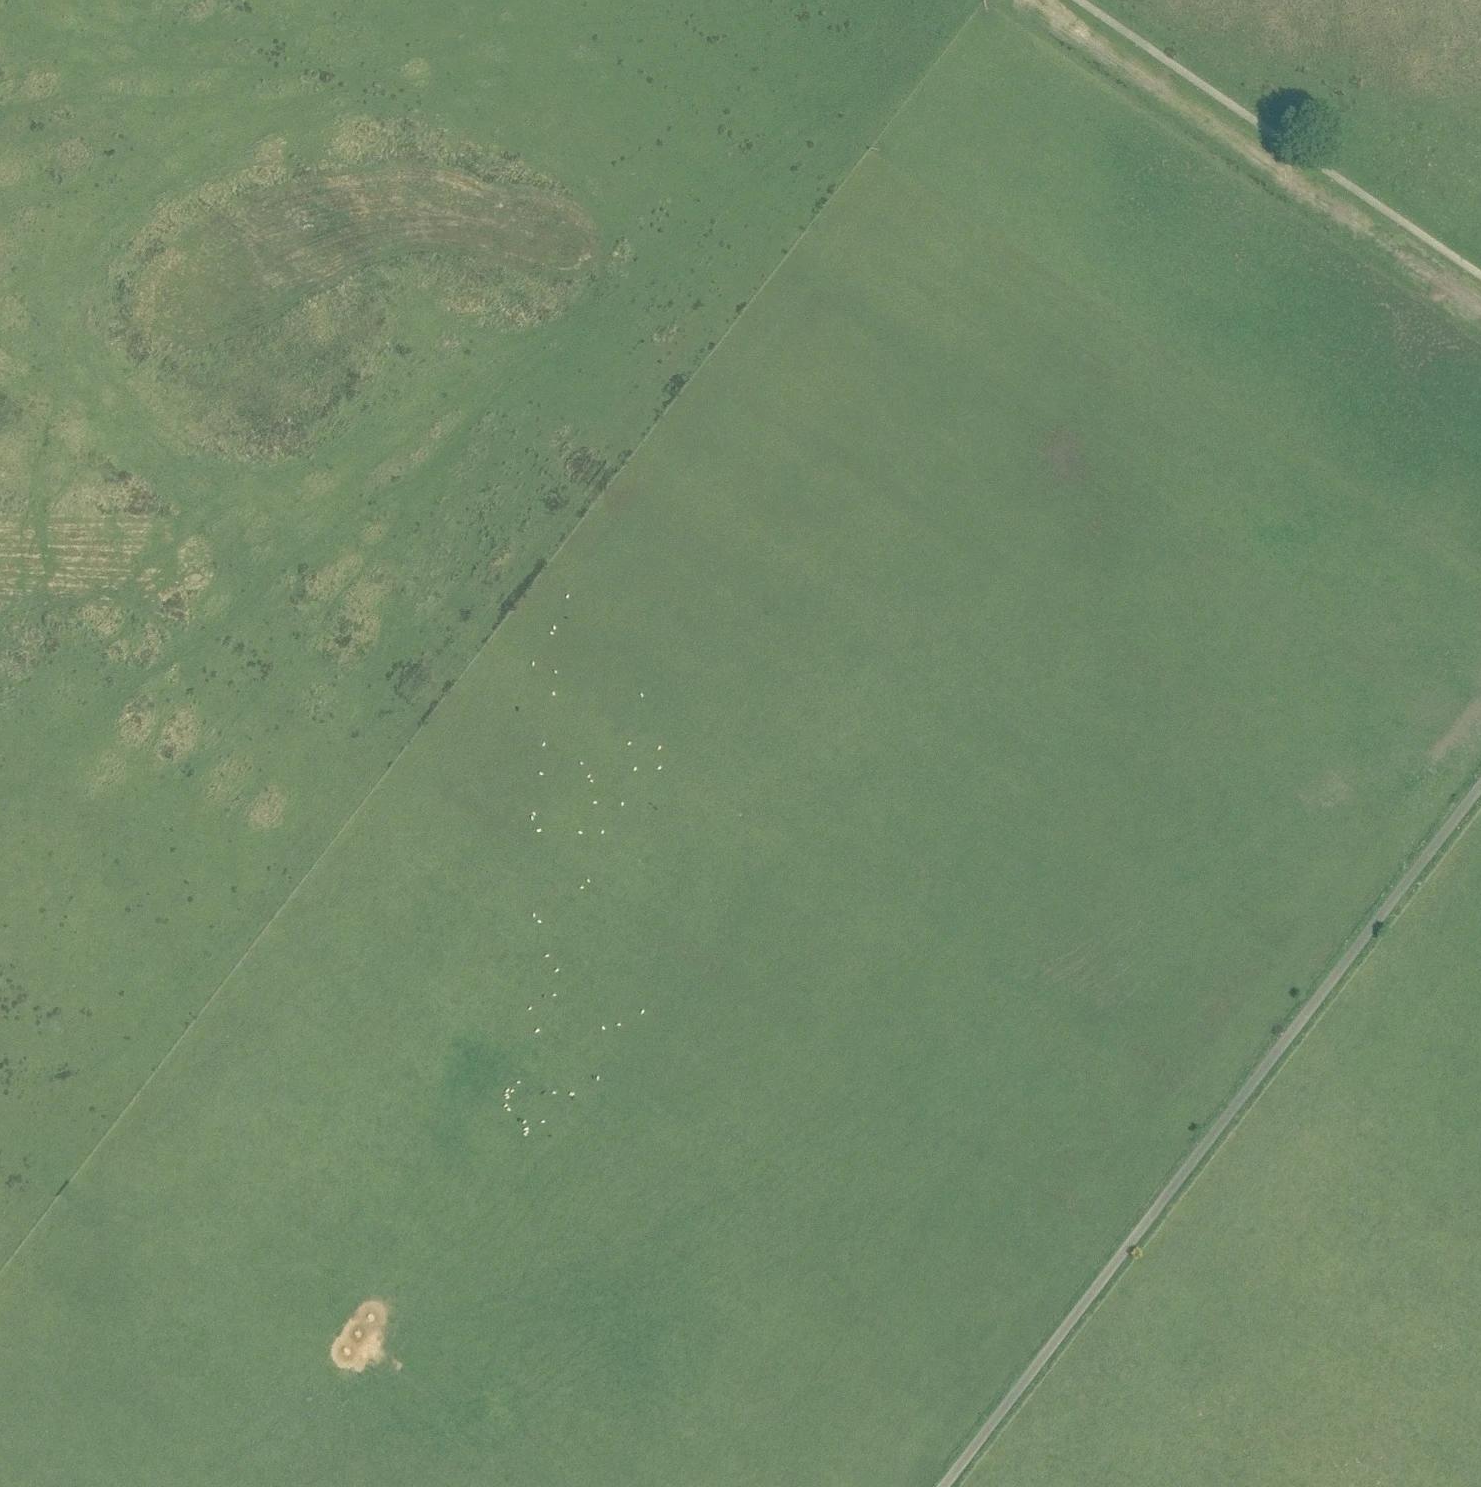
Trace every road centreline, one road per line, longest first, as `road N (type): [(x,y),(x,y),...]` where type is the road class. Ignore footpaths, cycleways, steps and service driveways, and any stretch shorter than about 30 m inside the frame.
road 1 (track): [(1480,302),(1040,0)]

